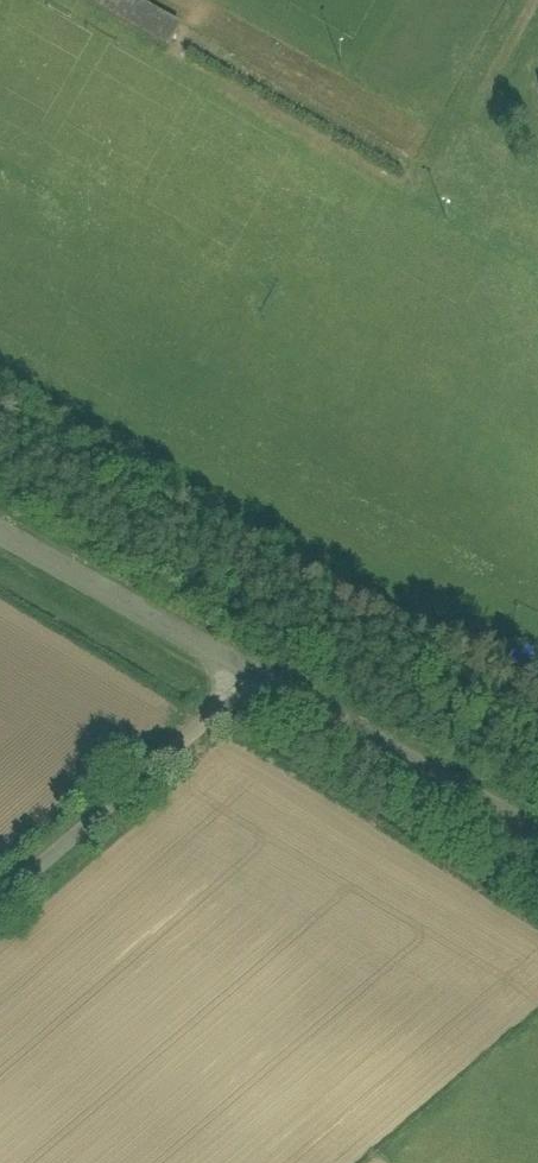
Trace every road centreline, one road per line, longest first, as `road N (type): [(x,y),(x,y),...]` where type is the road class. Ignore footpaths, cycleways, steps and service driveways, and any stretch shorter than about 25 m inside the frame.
road 1 (unclassified): [(252,677),(203,731),(0,909)]
road 2 (unclassified): [(252,677),(537,834)]
road 3 (unclassified): [(0,530),(252,677)]

